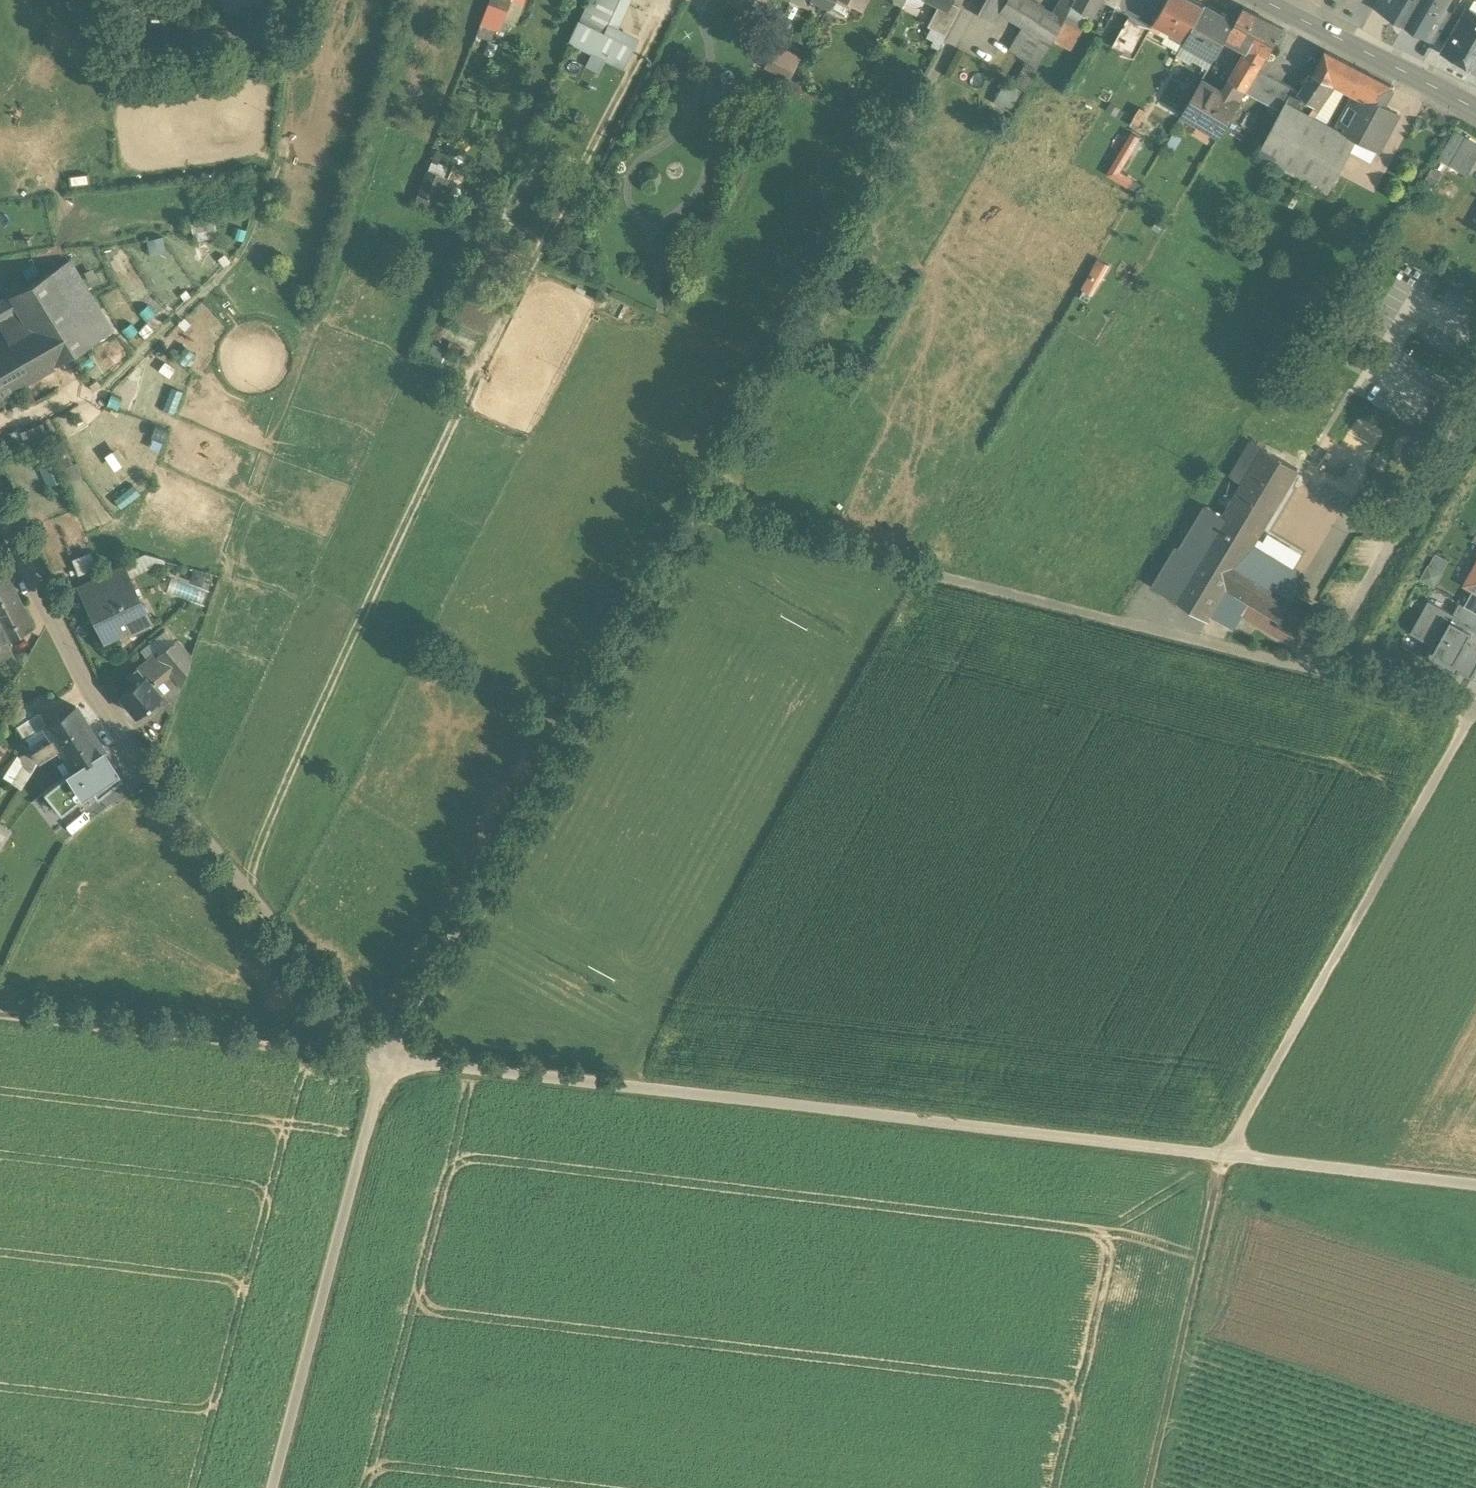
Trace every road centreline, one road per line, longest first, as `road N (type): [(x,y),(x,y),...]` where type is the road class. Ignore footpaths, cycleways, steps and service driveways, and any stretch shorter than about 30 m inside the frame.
road 1 (track): [(386,1059),(974,0)]
road 2 (track): [(386,1059),(1228,1157)]
road 3 (track): [(1475,705),(689,512)]
road 4 (residential): [(0,508),(97,701),(386,1059)]
road 5 (track): [(1228,1157),(1475,705)]
road 6 (track): [(272,1487),(386,1059)]
road 7 (track): [(0,1014),(386,1059)]
road 8 (track): [(1161,1487),(1225,1215),(1228,1157)]
road 9 (track): [(1228,1157),(1475,1184)]
road 10 (tertiary): [(1475,111),(1260,0)]
road 11 (residential): [(1415,520),(1333,670)]
road 12 (residential): [(1313,580),(1355,512),(1415,520)]
road 13 (residential): [(1415,520),(1475,415)]

